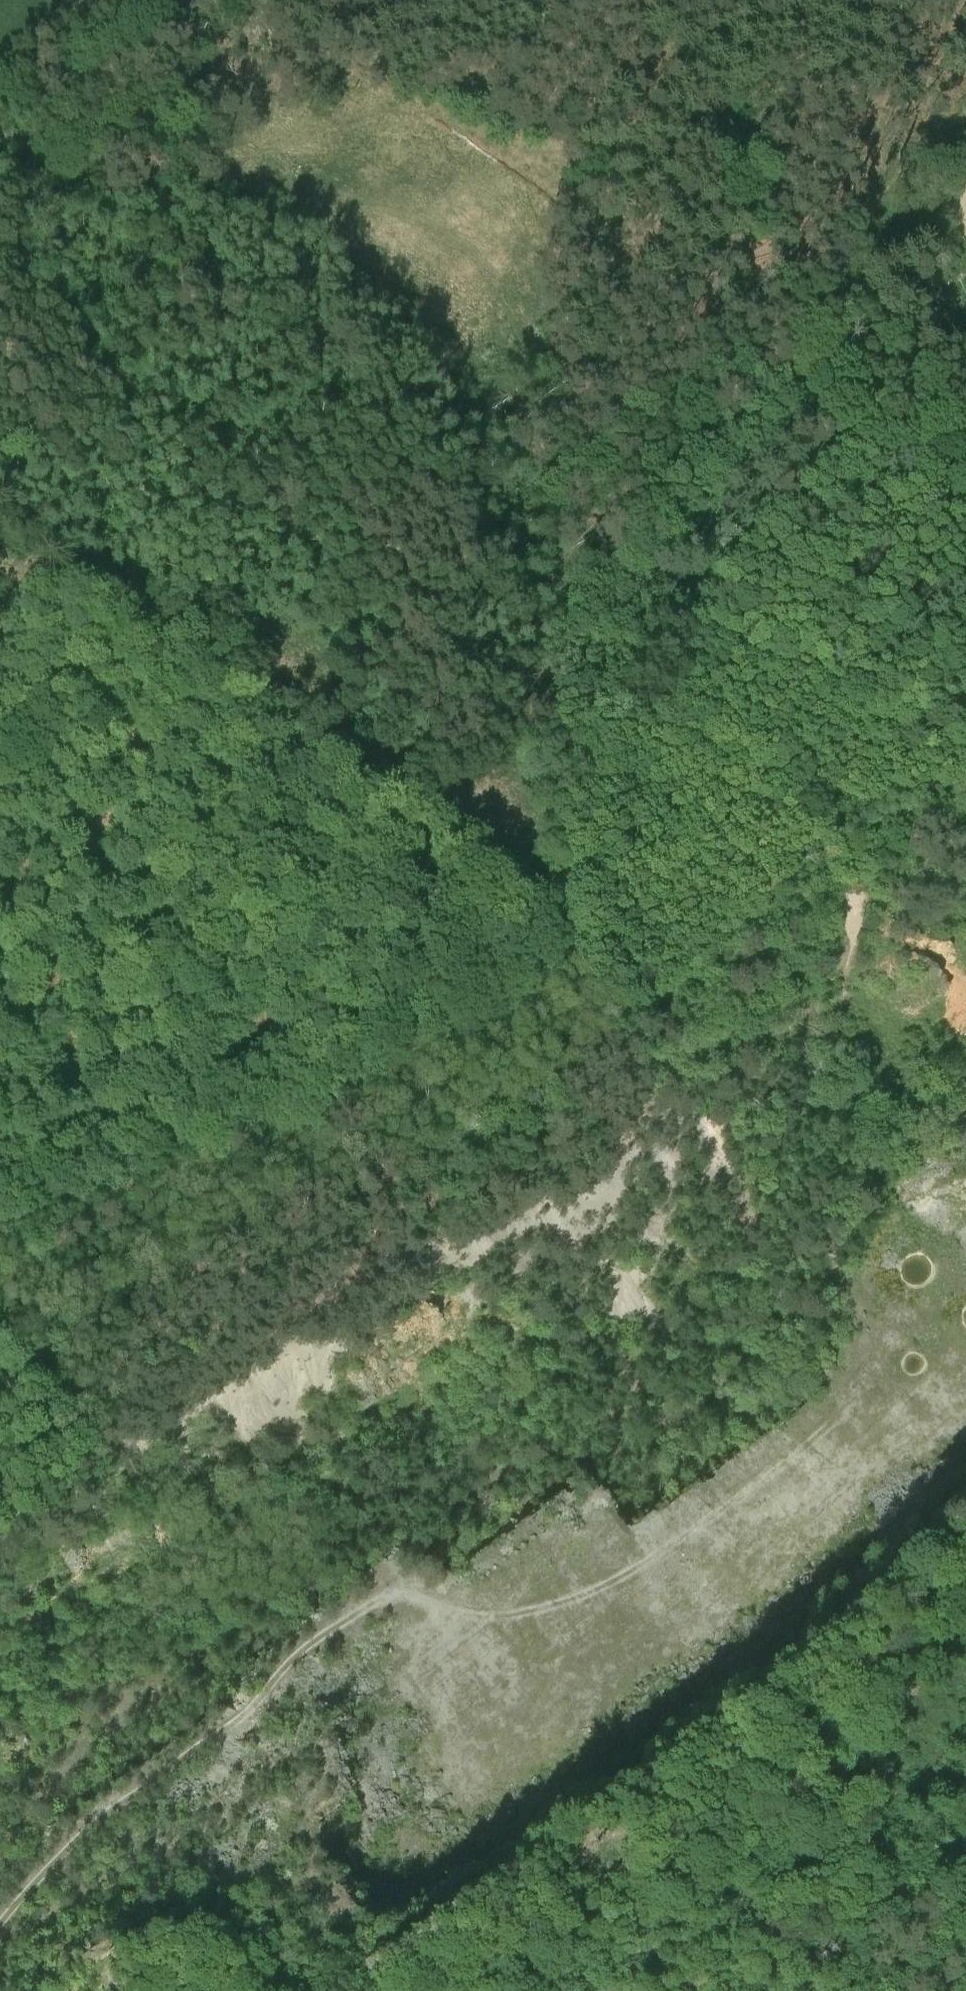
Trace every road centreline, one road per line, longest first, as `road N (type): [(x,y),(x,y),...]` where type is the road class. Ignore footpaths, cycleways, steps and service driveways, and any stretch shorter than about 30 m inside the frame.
road 1 (track): [(406,1928),(369,1930),(330,1910),(305,1837),(306,1814),(327,1785),(324,1766),(310,1762),(114,1884),(0,1932)]
road 2 (track): [(432,1573),(321,1631),(246,1714),(92,1819),(0,1917)]

